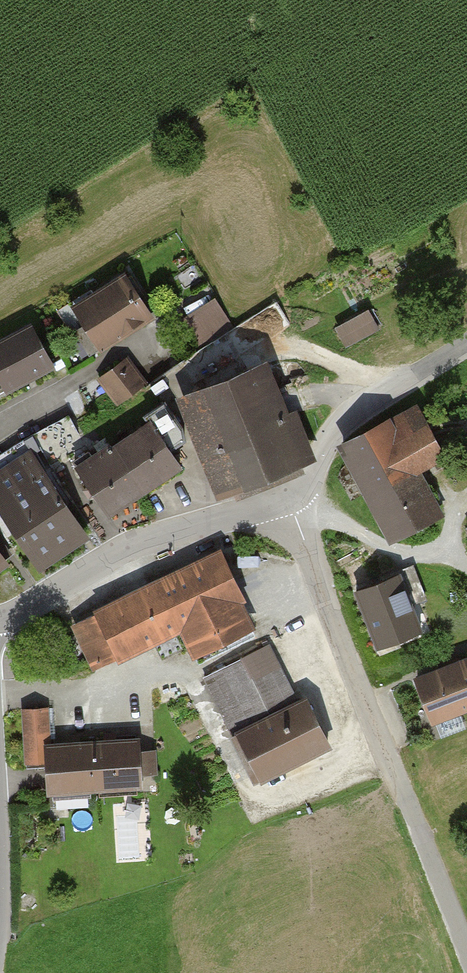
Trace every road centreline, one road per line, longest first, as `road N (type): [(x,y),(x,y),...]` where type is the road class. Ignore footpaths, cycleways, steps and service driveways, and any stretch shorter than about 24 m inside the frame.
road 1 (unclassified): [(291,501),(466,952)]
road 2 (unclassified): [(291,501),(156,536),(0,621)]
road 3 (unclassified): [(466,345),(356,413),(322,445),(291,501)]
road 4 (track): [(298,493),(400,551),(453,552)]

